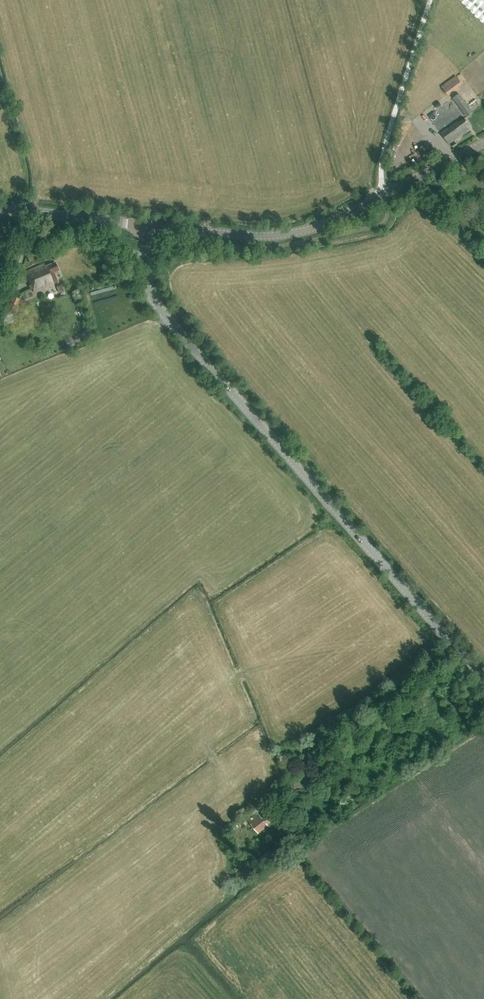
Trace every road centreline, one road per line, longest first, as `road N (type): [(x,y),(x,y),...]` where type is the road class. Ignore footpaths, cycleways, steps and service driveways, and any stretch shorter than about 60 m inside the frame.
road 1 (tertiary): [(483,682),(157,306),(145,273),(149,225)]
road 2 (tertiary): [(149,225),(300,232),(483,144)]
road 3 (track): [(453,647),(311,745),(305,781),(264,809)]
road 4 (track): [(0,29),(40,175),(28,212)]
road 5 (tertiary): [(28,212),(149,225)]

